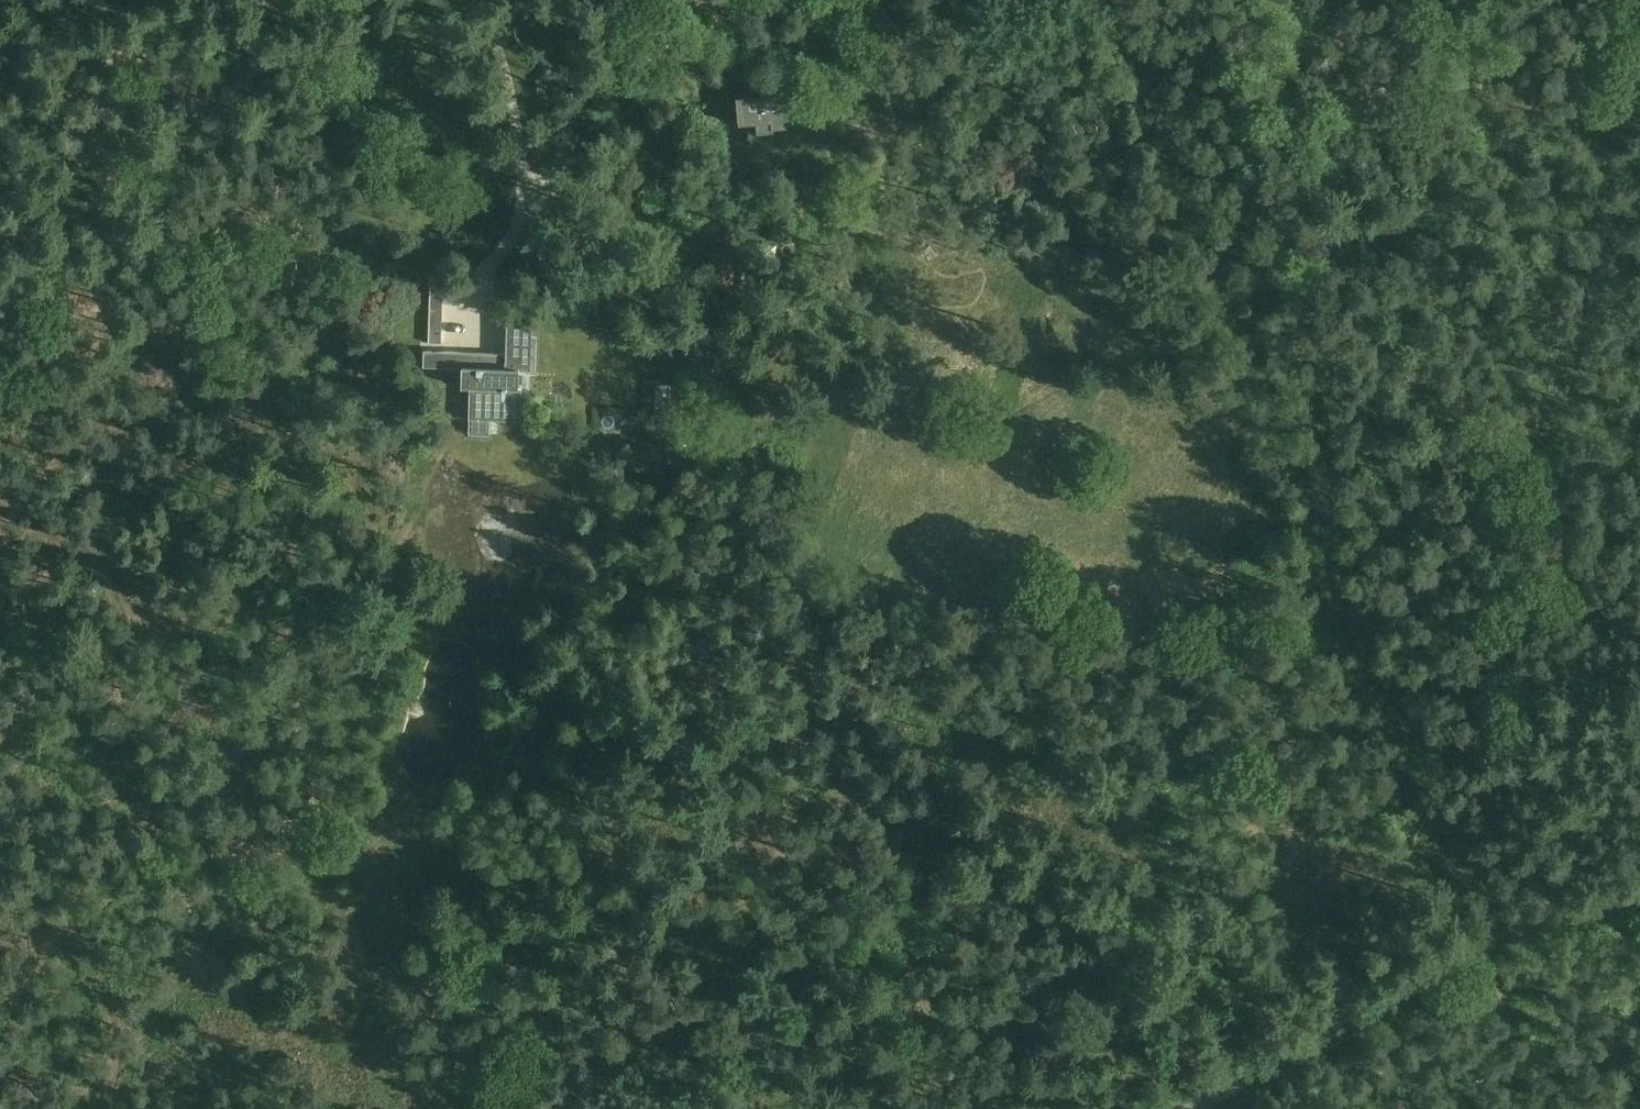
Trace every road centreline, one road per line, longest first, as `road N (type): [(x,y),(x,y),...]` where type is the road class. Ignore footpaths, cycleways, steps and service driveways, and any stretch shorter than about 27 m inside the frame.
road 1 (track): [(1639,932),(1564,900),(1178,1108)]

